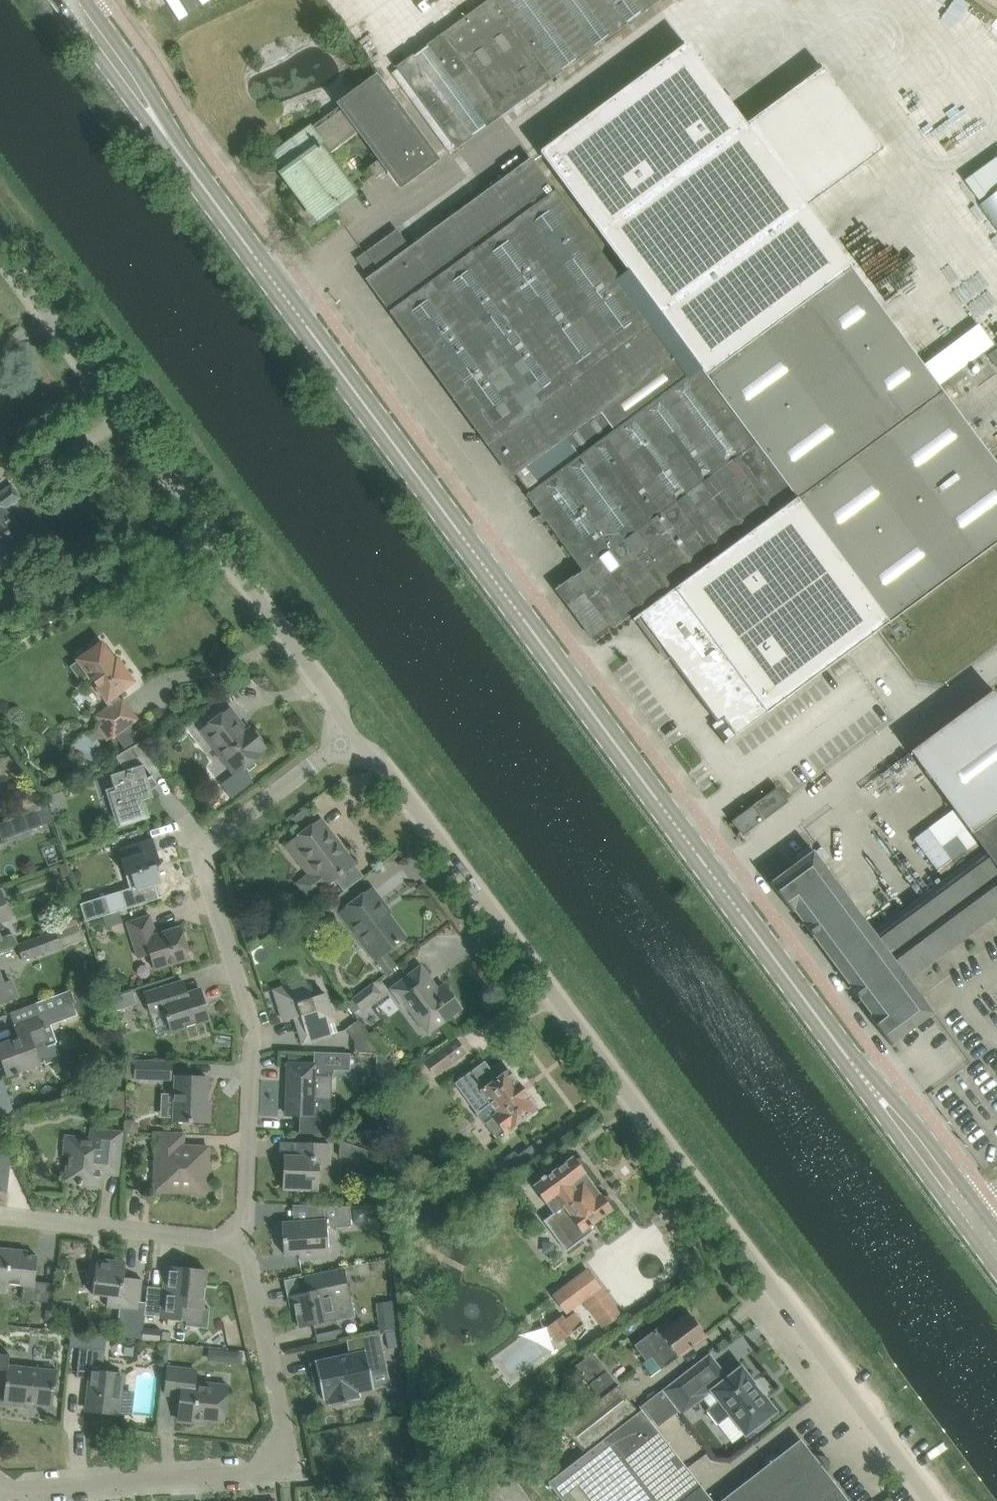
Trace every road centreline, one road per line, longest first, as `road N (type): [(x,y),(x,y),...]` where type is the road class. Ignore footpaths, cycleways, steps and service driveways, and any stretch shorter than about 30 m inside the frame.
road 1 (tertiary): [(65,0),(870,1088)]
road 2 (unclassified): [(353,734),(928,1500)]
road 3 (unclassified): [(0,251),(353,734)]
road 4 (residential): [(0,1484),(250,1470),(270,1450),(279,1422),(249,1251)]
road 5 (residential): [(249,1251),(246,1015),(199,849)]
road 6 (residential): [(249,1251),(0,1226)]
road 7 (residential): [(199,849),(353,734)]
road 8 (tertiary): [(981,1208),(905,1113),(870,1088)]
road 9 (tertiary): [(870,1088),(962,1223)]

